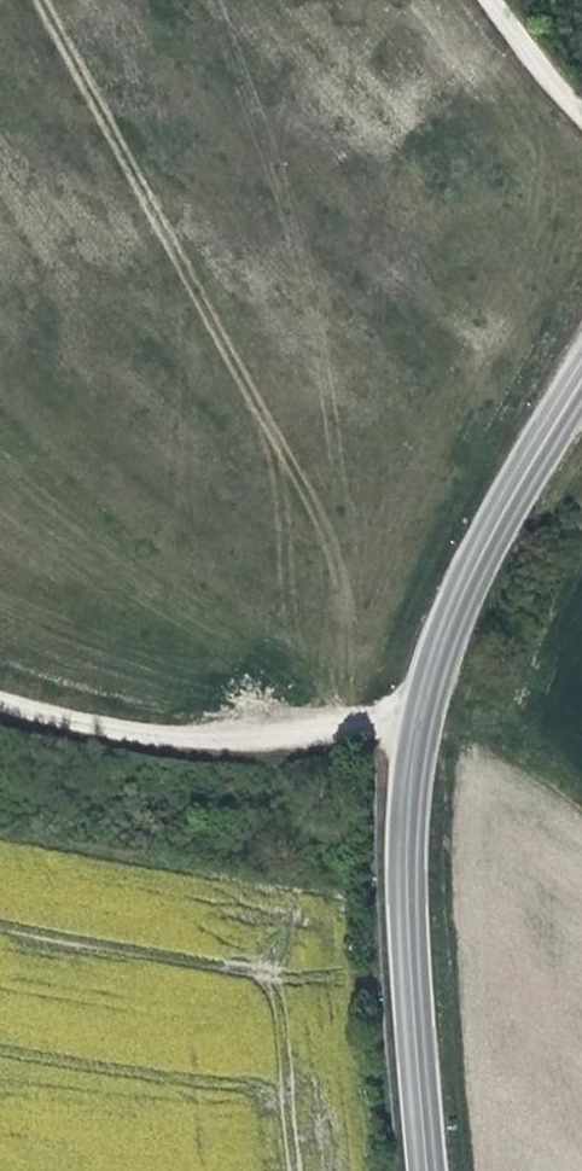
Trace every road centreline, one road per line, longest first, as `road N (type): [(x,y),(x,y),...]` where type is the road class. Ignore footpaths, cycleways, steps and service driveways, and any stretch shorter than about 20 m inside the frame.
road 1 (primary): [(426,1170),(406,876),(421,716),(465,591),(581,379)]
road 2 (track): [(421,716),(250,736),(151,735),(0,701)]
road 3 (unclassified): [(492,0),(581,107)]

